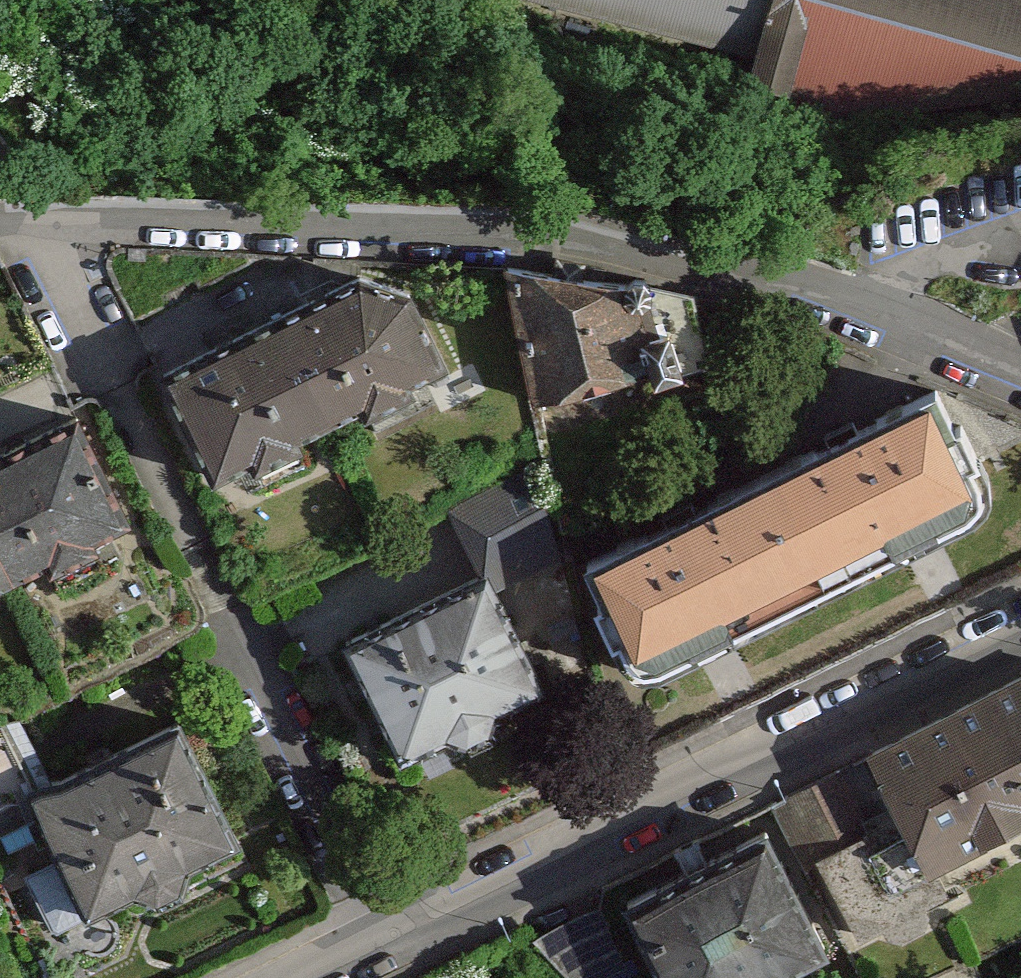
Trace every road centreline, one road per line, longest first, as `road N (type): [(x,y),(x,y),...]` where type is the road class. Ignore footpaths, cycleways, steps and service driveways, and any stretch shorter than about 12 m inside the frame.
road 1 (residential): [(37,230),(204,221),(604,242),(811,266),(1020,357)]
road 2 (residential): [(1020,635),(380,954)]
road 3 (residential): [(37,230),(199,572)]
road 4 (residential): [(237,652),(380,954)]

